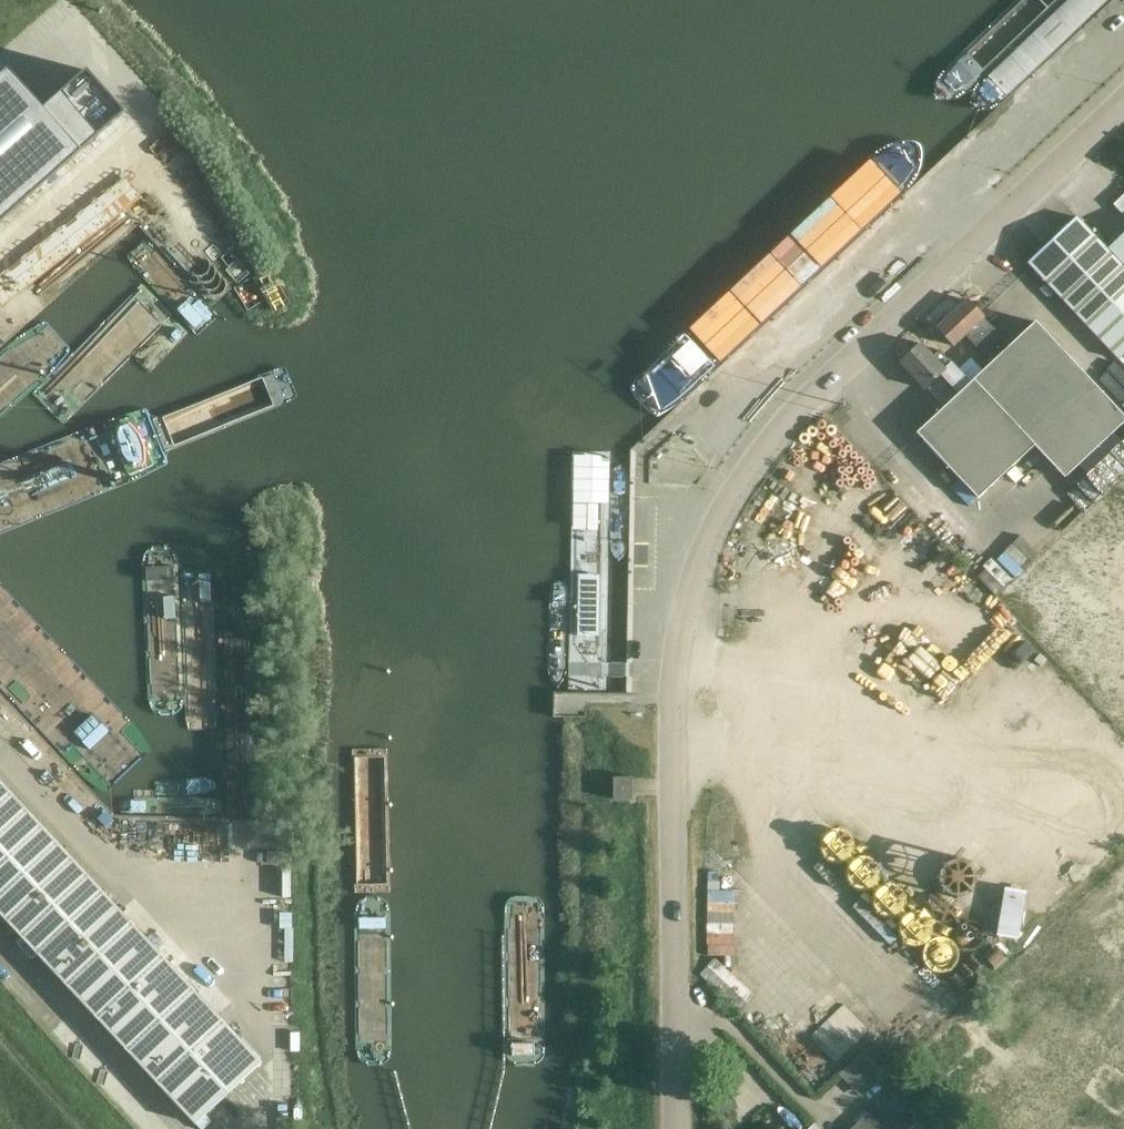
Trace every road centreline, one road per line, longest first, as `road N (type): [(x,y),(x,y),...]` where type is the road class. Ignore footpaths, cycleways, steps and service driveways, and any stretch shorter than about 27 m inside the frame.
road 1 (unclassified): [(666,1128),(654,716),(667,608),(707,515),(738,465),(1123,107)]

